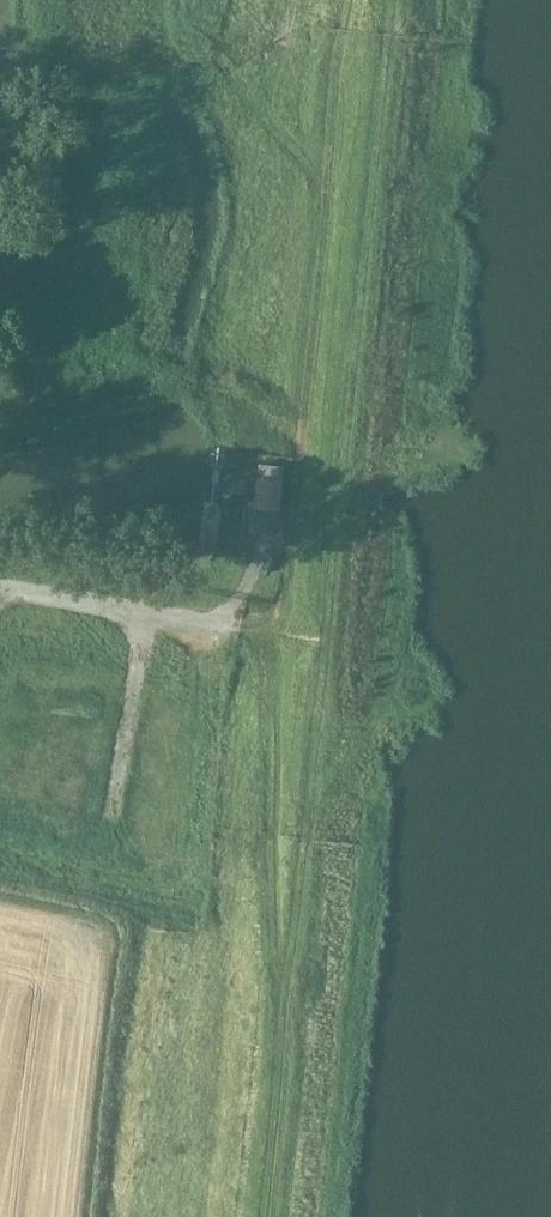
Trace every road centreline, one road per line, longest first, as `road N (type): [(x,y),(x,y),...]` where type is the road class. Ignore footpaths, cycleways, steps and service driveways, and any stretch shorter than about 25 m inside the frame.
road 1 (track): [(273,630),(345,0)]
road 2 (track): [(282,1075),(273,630)]
road 3 (unclassified): [(219,621),(0,585)]

